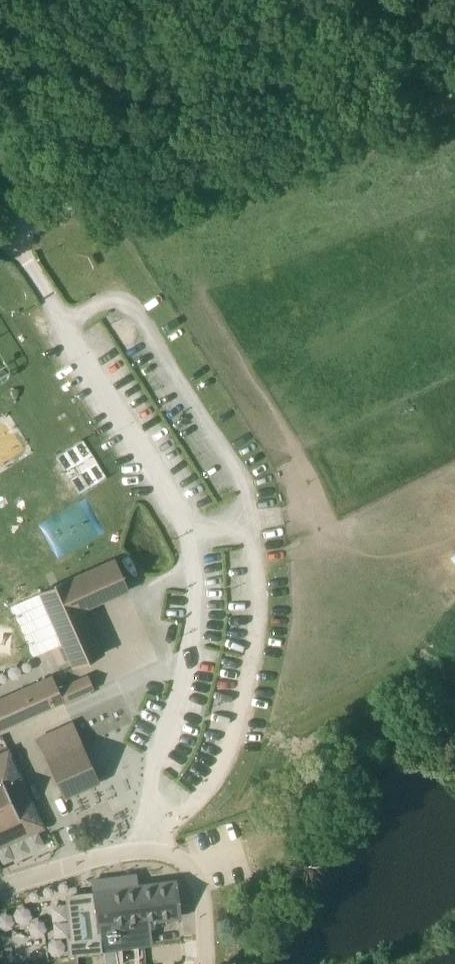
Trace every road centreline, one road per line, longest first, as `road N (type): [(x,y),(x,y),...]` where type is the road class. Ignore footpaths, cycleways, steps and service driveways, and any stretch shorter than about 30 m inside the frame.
road 1 (unclassified): [(0,224),(454,103)]
road 2 (track): [(208,963),(202,895),(182,860),(117,854),(0,888)]

